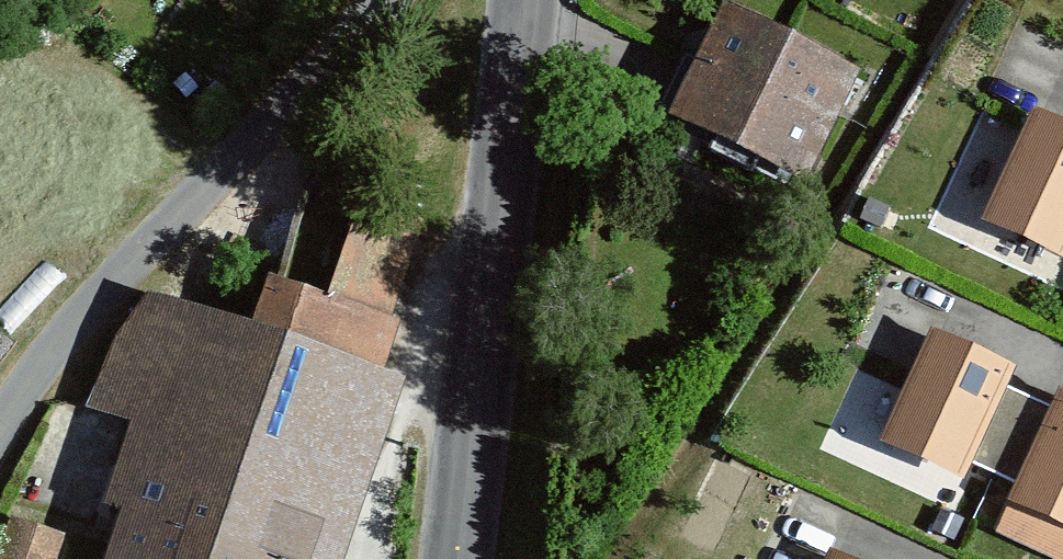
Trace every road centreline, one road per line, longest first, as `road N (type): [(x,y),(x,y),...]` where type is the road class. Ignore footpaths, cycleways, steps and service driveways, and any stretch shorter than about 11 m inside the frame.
road 1 (track): [(0,422),(98,268),(381,0)]
road 2 (tertiary): [(459,558),(524,0)]

